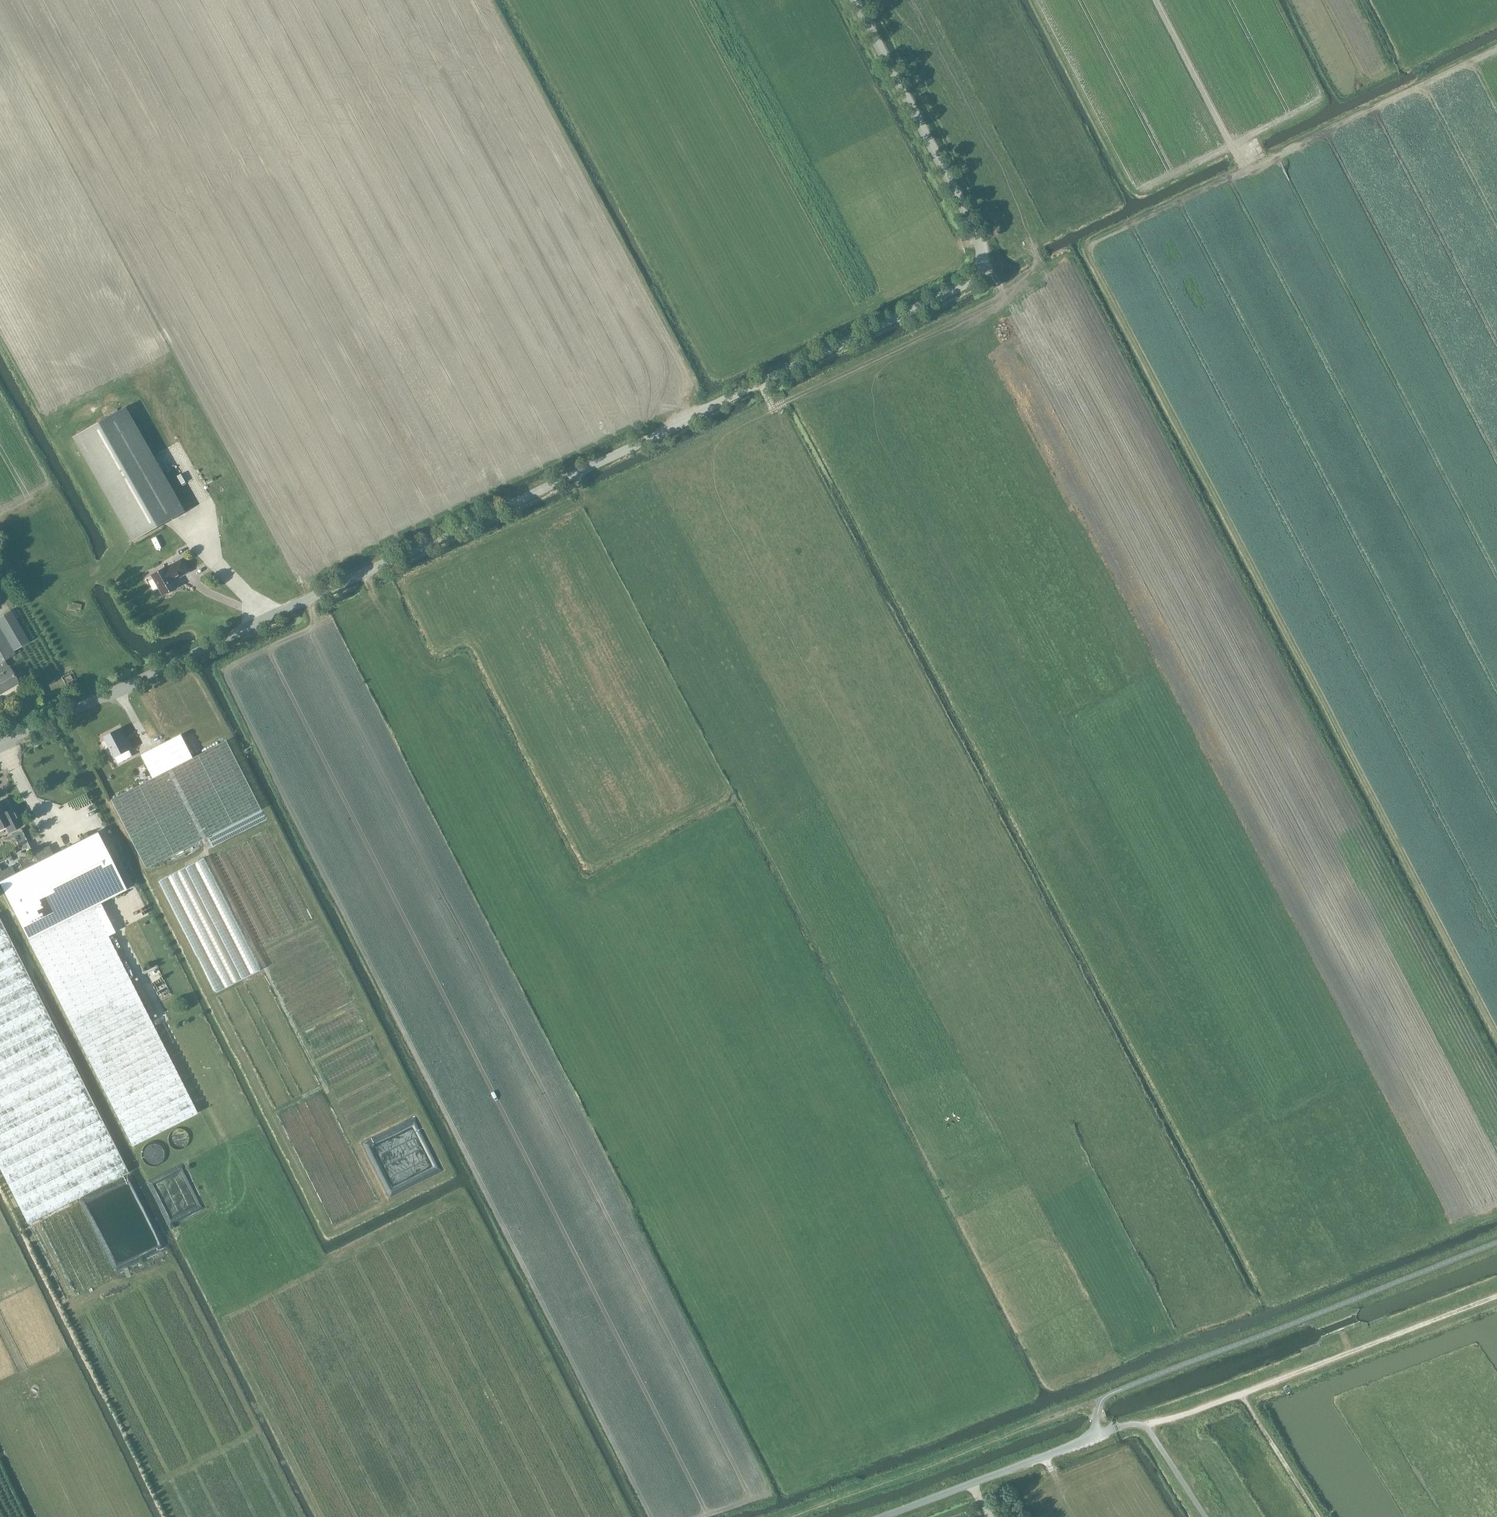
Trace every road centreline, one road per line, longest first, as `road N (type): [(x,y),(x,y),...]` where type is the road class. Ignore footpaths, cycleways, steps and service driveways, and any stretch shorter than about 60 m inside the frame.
road 1 (tertiary): [(0,744),(974,278),(983,262),(980,240),(855,0)]
road 2 (unclassified): [(881,1516),(1109,1430),(1142,1425)]

